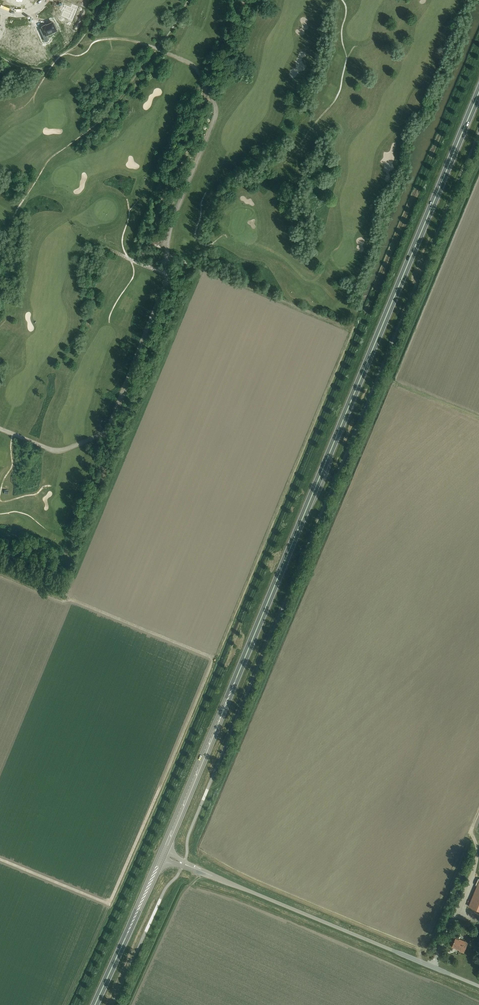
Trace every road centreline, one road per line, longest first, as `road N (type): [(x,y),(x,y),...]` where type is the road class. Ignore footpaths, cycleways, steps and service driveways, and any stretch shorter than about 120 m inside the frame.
road 1 (trunk): [(252,639),(478,93)]
road 2 (unclassified): [(478,988),(165,858)]
road 3 (trunk): [(252,639),(160,856)]
road 4 (trunk): [(165,858),(252,639)]

